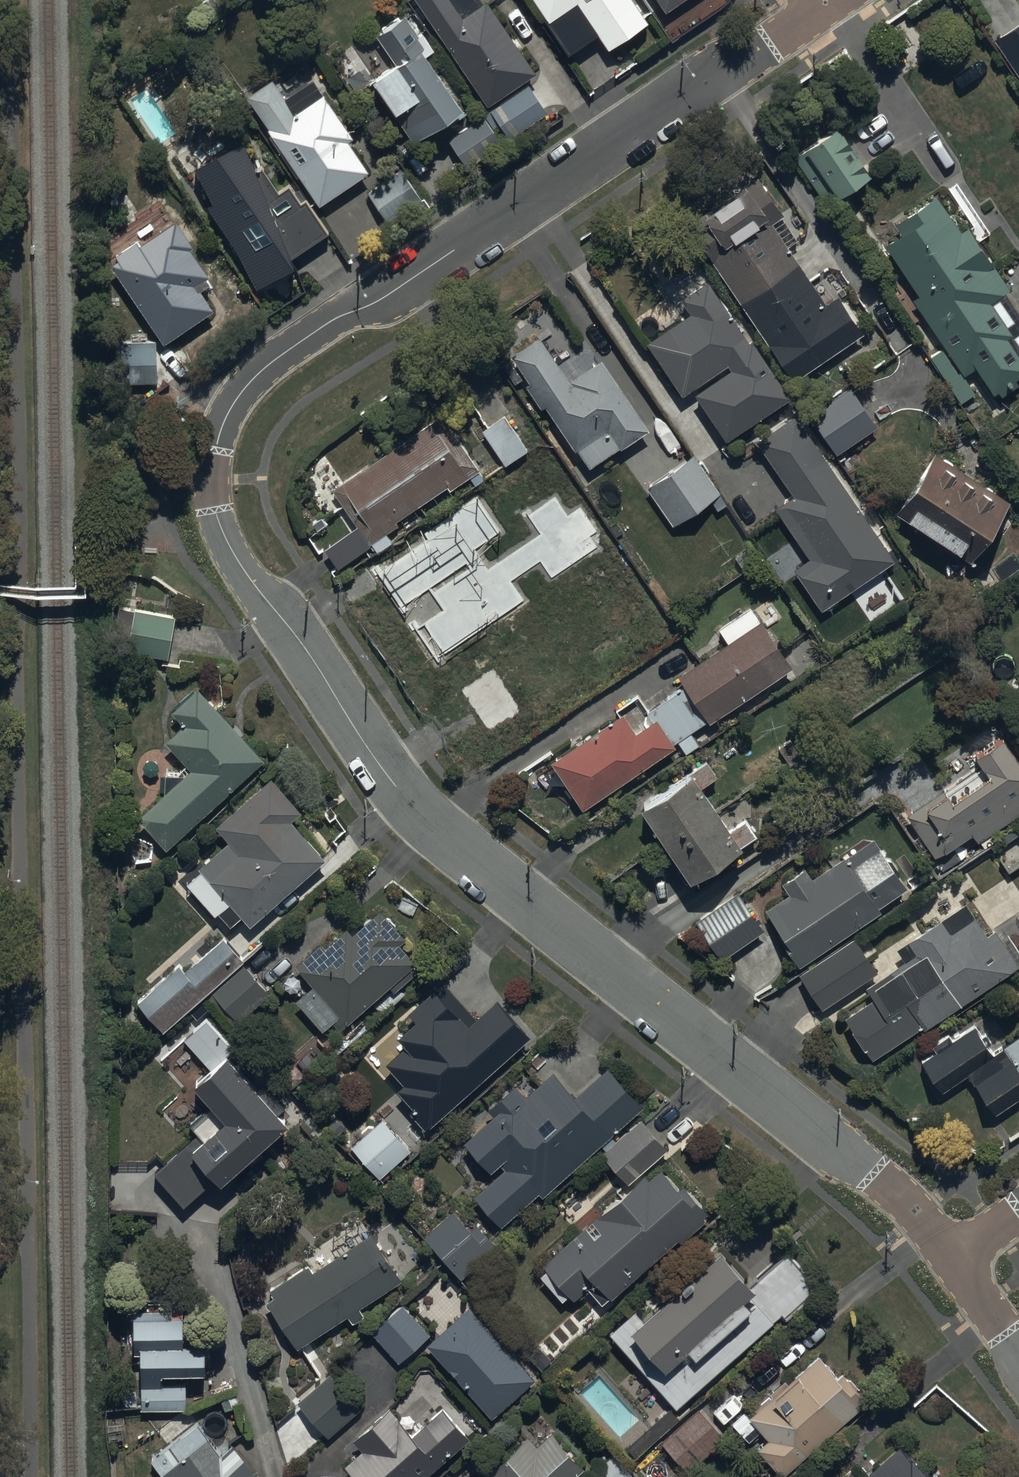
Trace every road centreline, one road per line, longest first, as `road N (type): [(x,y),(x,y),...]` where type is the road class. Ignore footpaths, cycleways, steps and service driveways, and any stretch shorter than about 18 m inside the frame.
road 1 (residential): [(825,3),(386,296),(277,359),(232,403),(210,478),(230,553),(423,818),(897,1194),(956,1260)]

